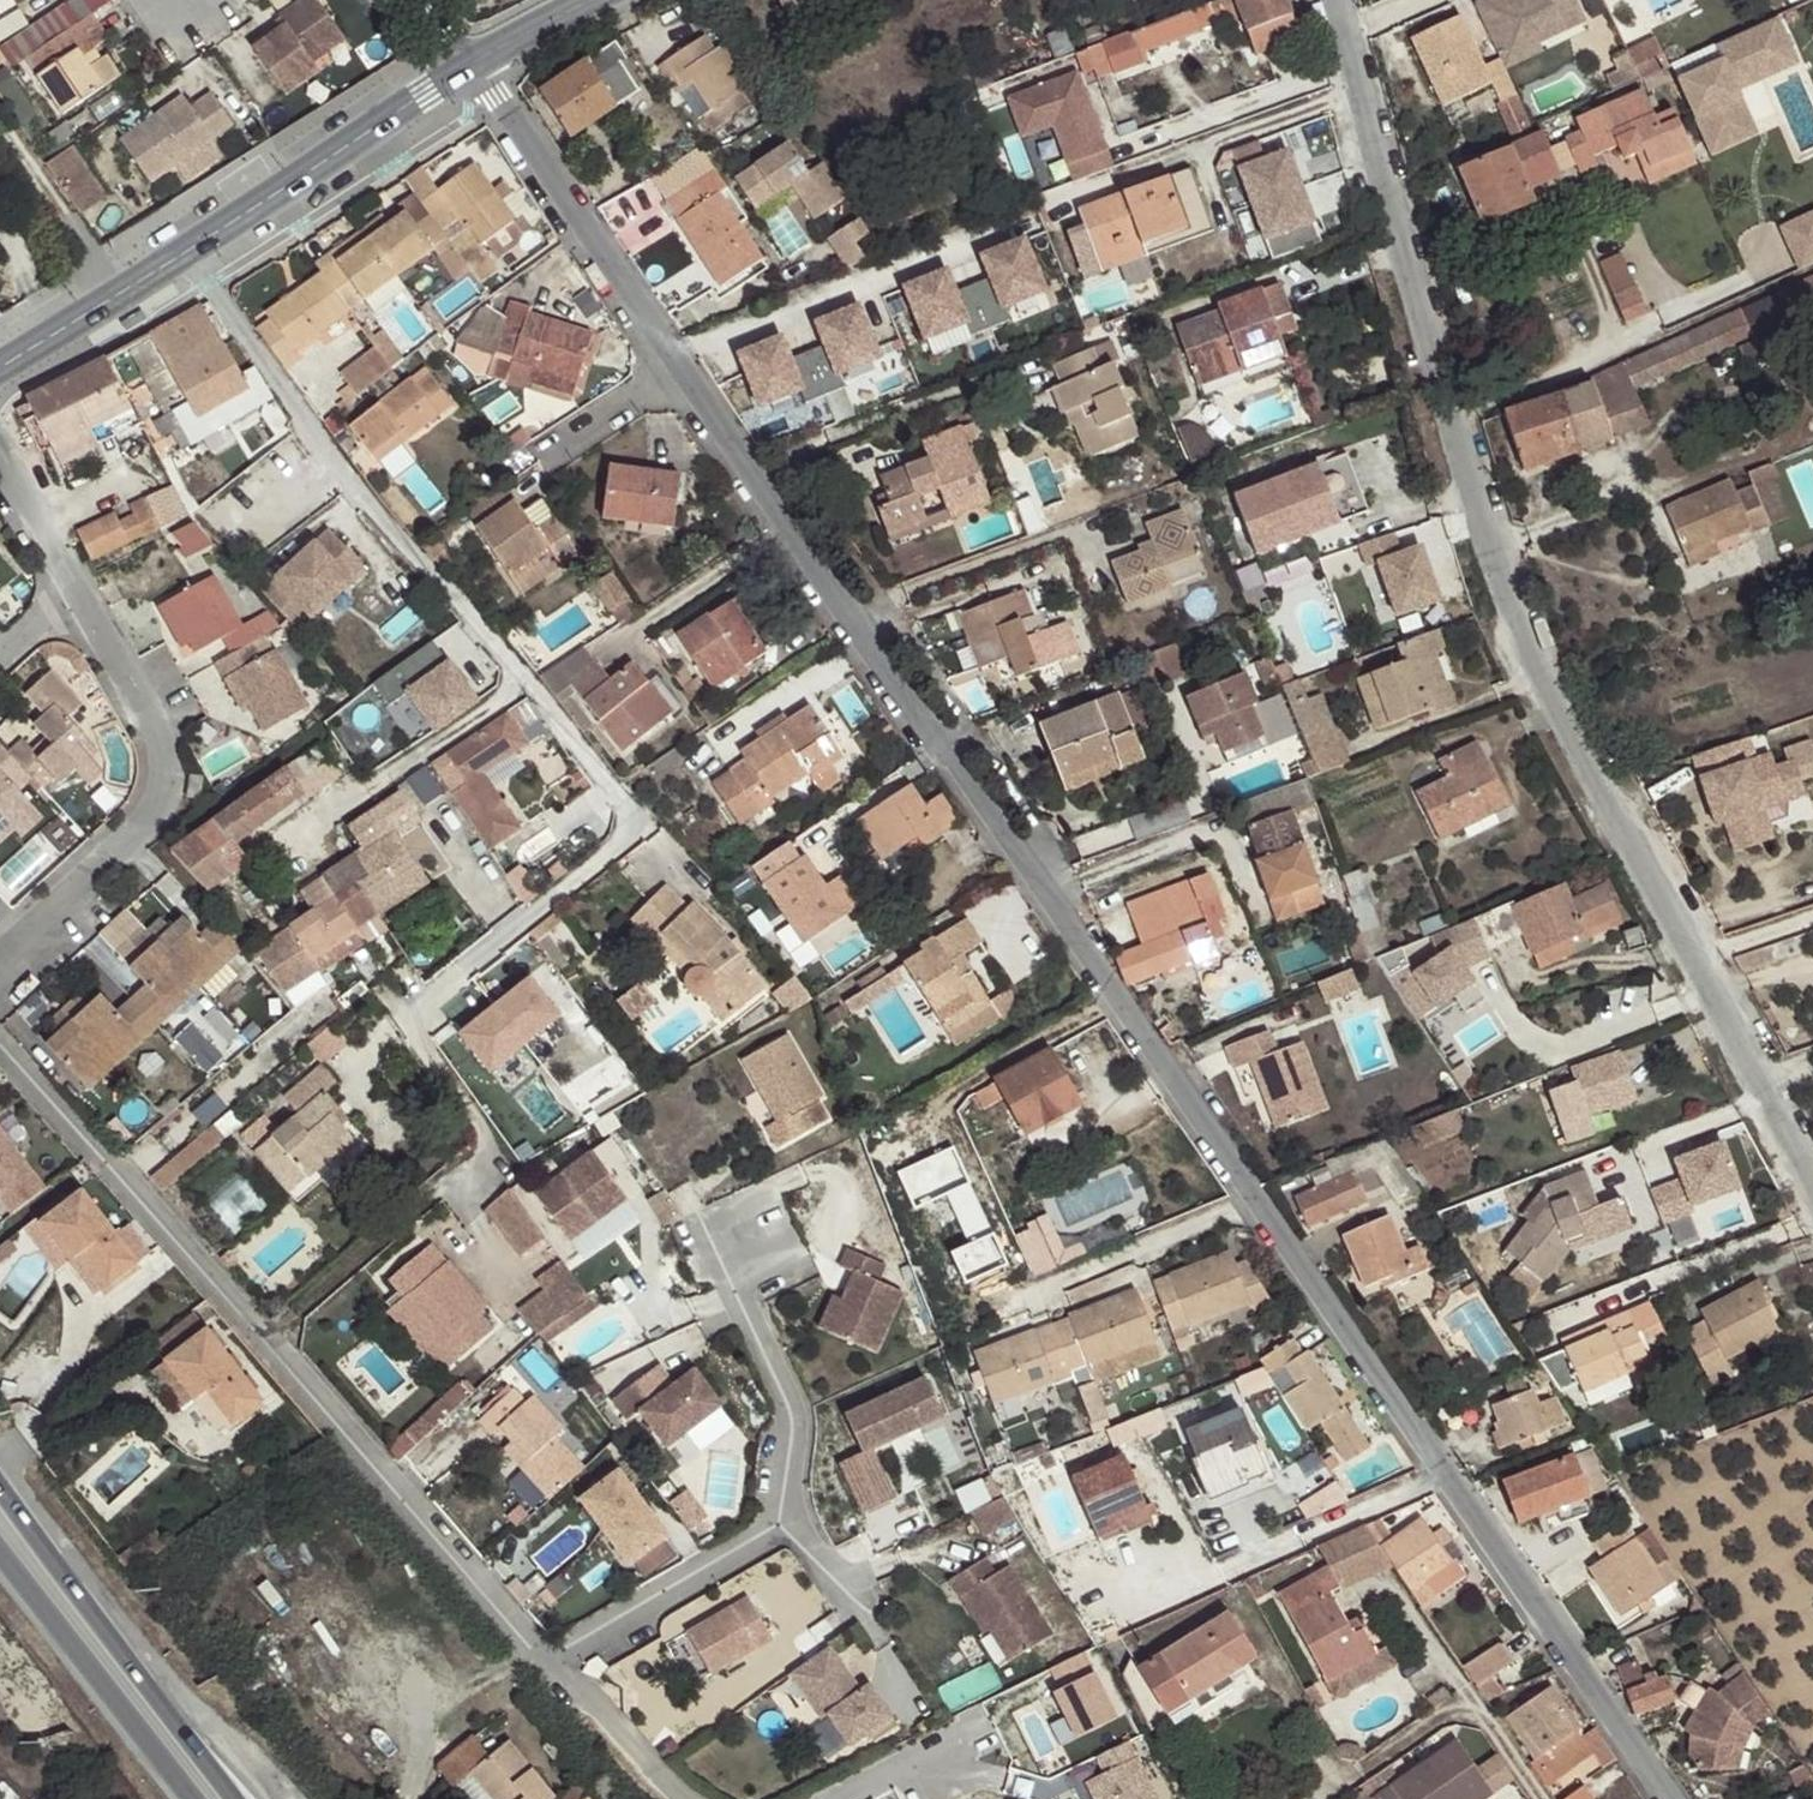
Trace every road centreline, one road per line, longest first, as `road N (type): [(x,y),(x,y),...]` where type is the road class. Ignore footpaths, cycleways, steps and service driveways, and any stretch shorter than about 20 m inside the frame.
road 1 (residential): [(459,1189),(500,1145),(401,1025),(636,825),(526,683),(378,519),(190,256)]
road 2 (residential): [(1337,0),(1388,194),(1538,663),(1695,956)]
road 3 (residential): [(679,376),(798,560),(1249,1206)]
road 4 (residential): [(0,1039),(548,1668)]
road 5 (residential): [(72,578),(161,762),(163,783),(156,810),(0,964)]
road 6 (primary): [(239,1798),(0,1484)]
road 7 (residential): [(1439,1478),(1663,1798)]
road 8 (residential): [(468,67),(486,77),(679,376)]
road 9 (tertiary): [(190,256),(468,67)]
road 10 (residential): [(1249,1206),(1439,1478)]
road 11 (residential): [(779,1531),(794,1412),(709,1230)]
road 12 (primary): [(0,1555),(188,1798)]
road 13 (residential): [(548,1668),(779,1531)]
road 14 (residential): [(1249,1206),(1029,1297)]
road 15 (residential): [(0,106),(125,296)]
road 16 (residential): [(1232,1566),(1439,1478)]
road 17 (residential): [(548,1668),(667,1798)]
road 18 (residential): [(679,376),(545,458)]
road 19 (tertiary): [(468,67),(601,0)]
road 20 (residential): [(0,450),(72,578)]
road 21 (tertiary): [(0,370),(125,296)]
road 22 (residential): [(1695,956),(1767,1081)]
road 23 (residential): [(830,1798),(956,1740)]
road 24 (residential): [(779,1531),(868,1617)]
road 25 (residential): [(1695,956),(1812,916)]

